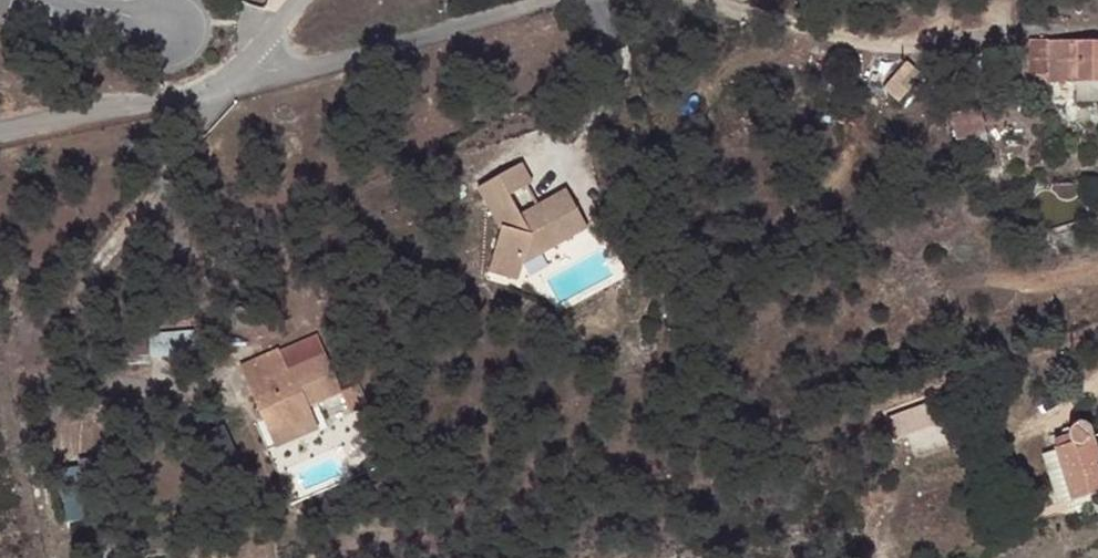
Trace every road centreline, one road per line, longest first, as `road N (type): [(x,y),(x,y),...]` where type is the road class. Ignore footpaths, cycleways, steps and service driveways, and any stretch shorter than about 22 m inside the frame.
road 1 (residential): [(244,67),(307,70),(559,0)]
road 2 (residential): [(0,143),(198,93),(244,67)]

